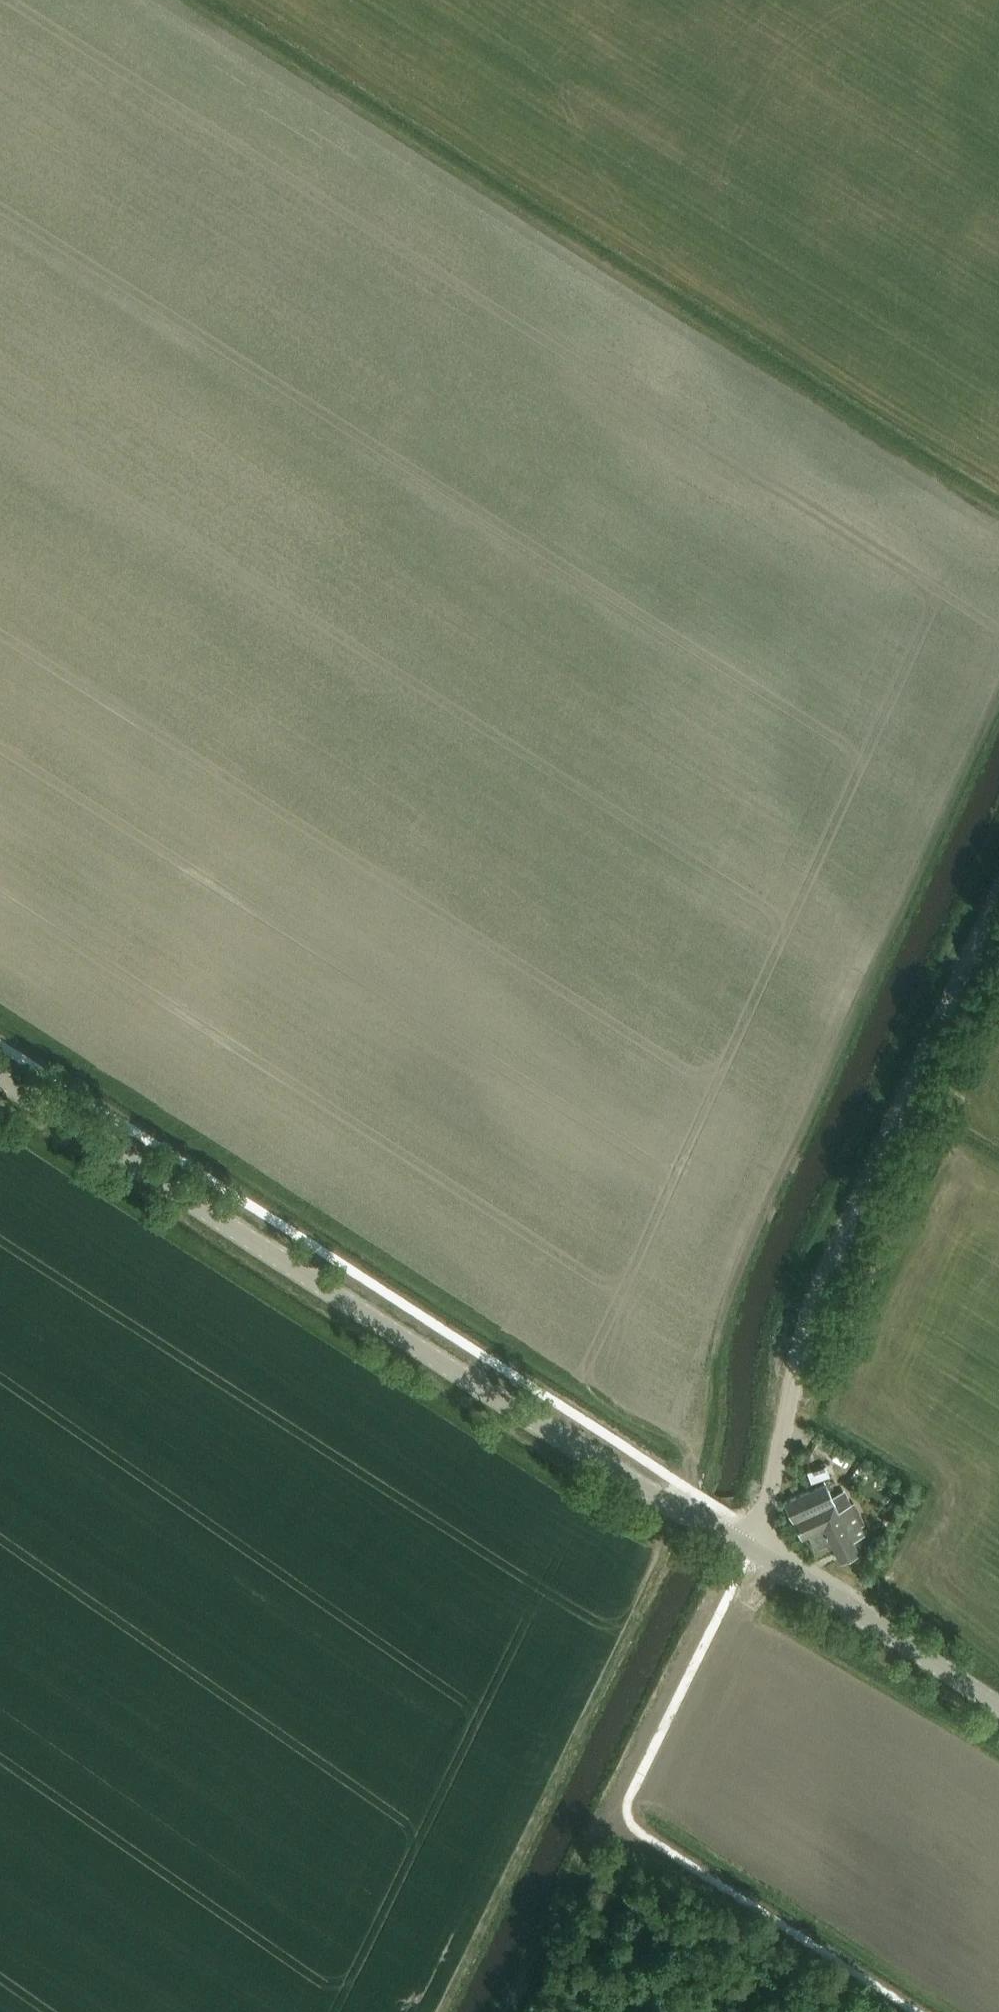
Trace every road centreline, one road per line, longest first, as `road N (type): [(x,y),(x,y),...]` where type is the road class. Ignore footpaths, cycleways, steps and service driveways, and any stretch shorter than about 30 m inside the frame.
road 1 (secondary): [(750,1549),(0,1077)]
road 2 (unclassified): [(750,1549),(772,1490),(811,1301),(998,891)]
road 3 (secondary): [(998,1706),(750,1549)]

